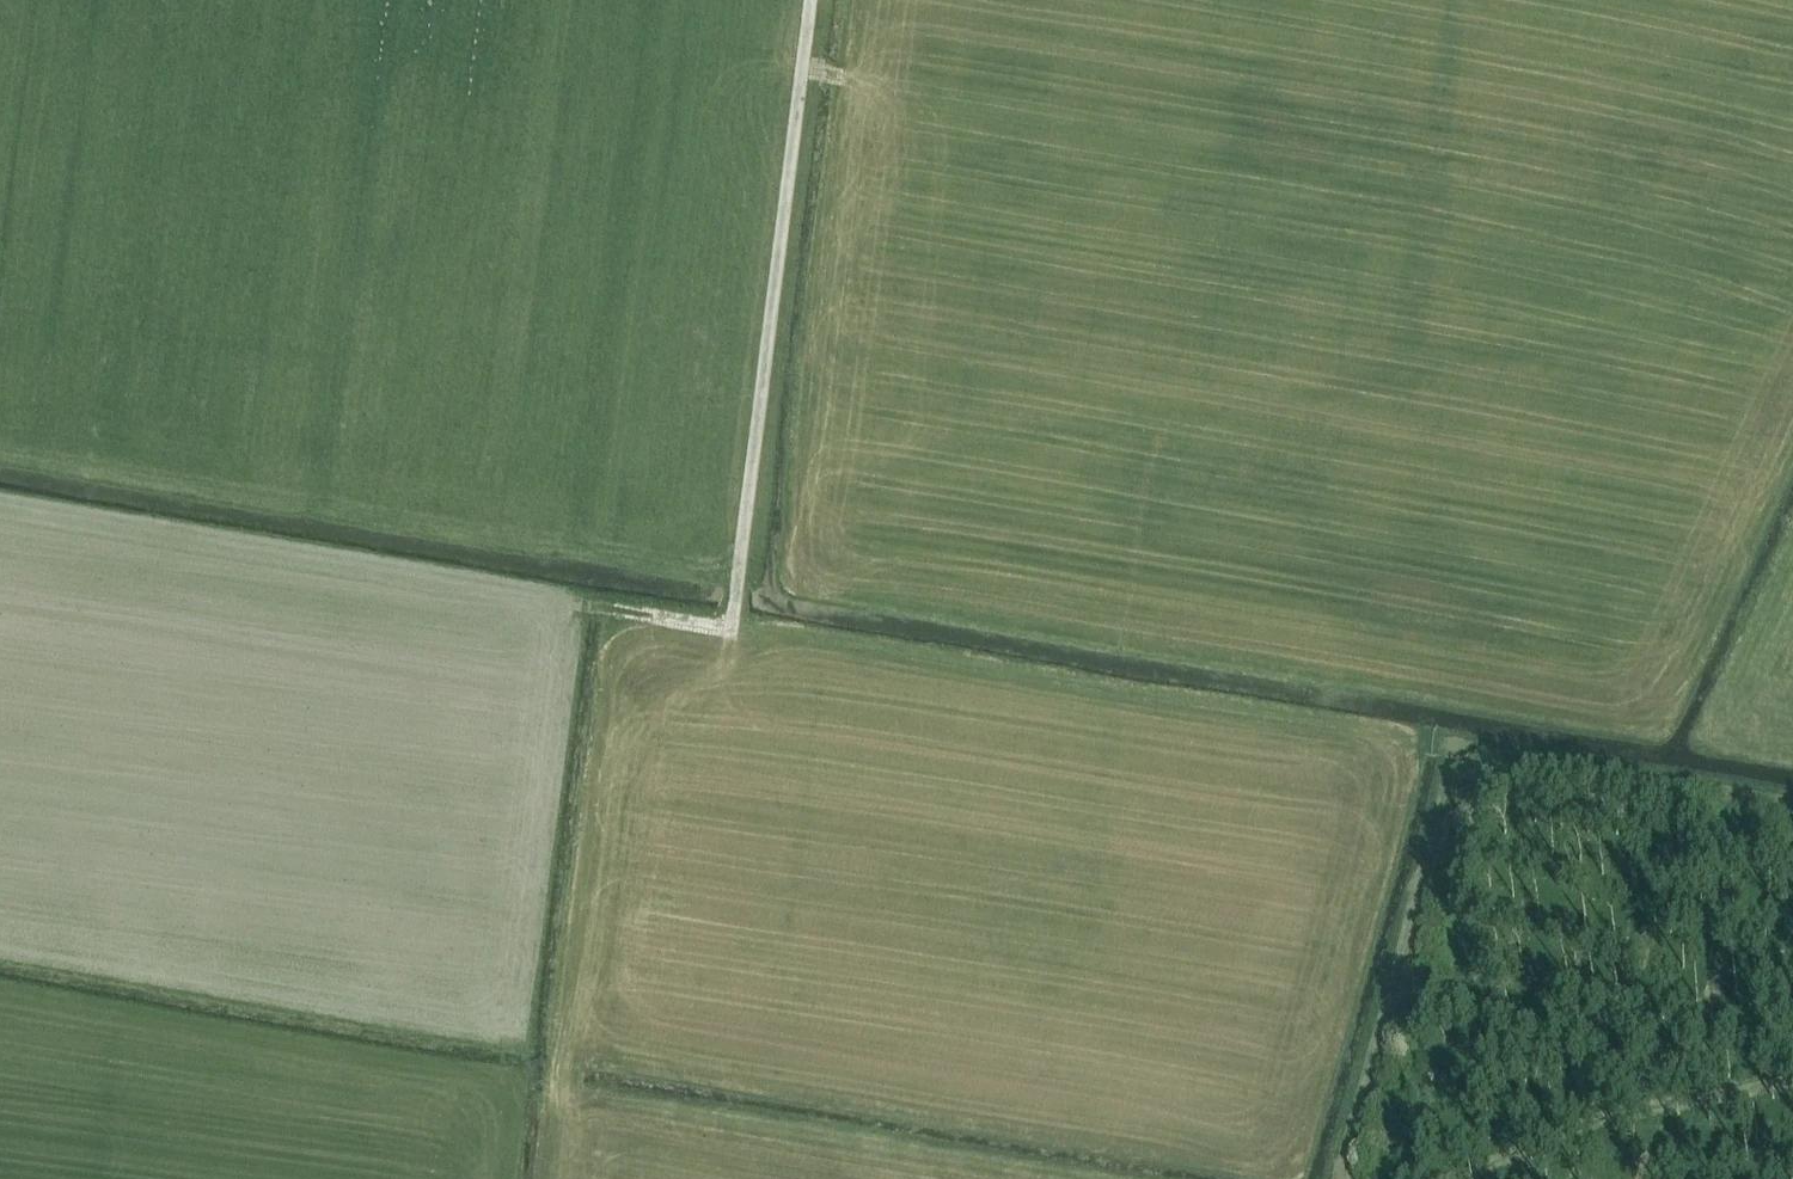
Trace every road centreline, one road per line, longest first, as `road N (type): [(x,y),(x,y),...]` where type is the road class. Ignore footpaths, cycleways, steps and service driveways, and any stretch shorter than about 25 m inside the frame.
road 1 (track): [(811,0),(732,631),(575,604)]

